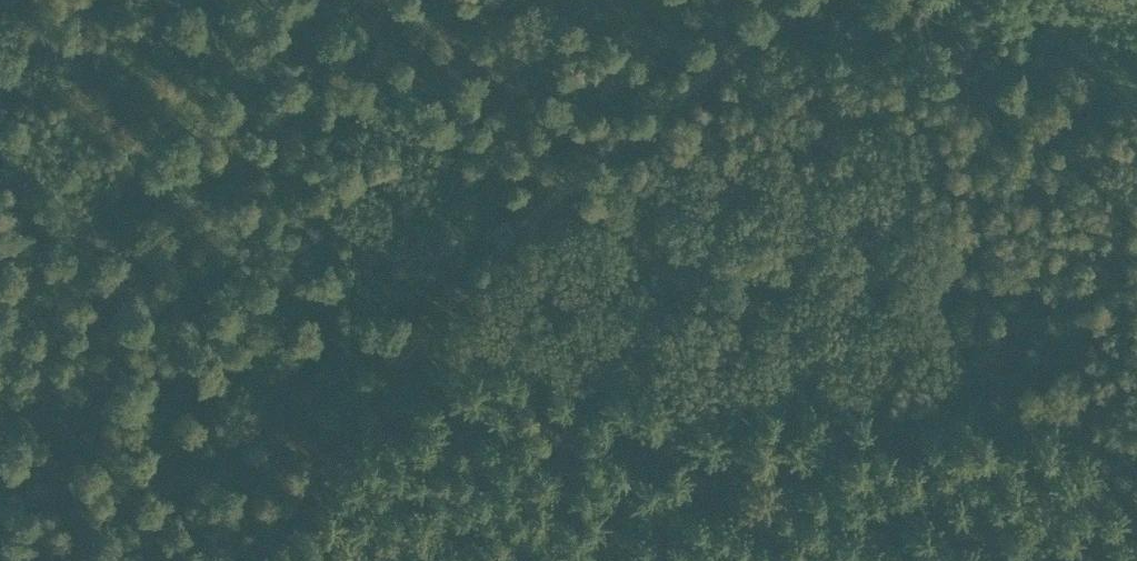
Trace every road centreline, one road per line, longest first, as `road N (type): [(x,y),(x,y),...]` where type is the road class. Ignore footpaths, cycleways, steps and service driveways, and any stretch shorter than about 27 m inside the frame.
road 1 (track): [(426,336),(1136,434)]

